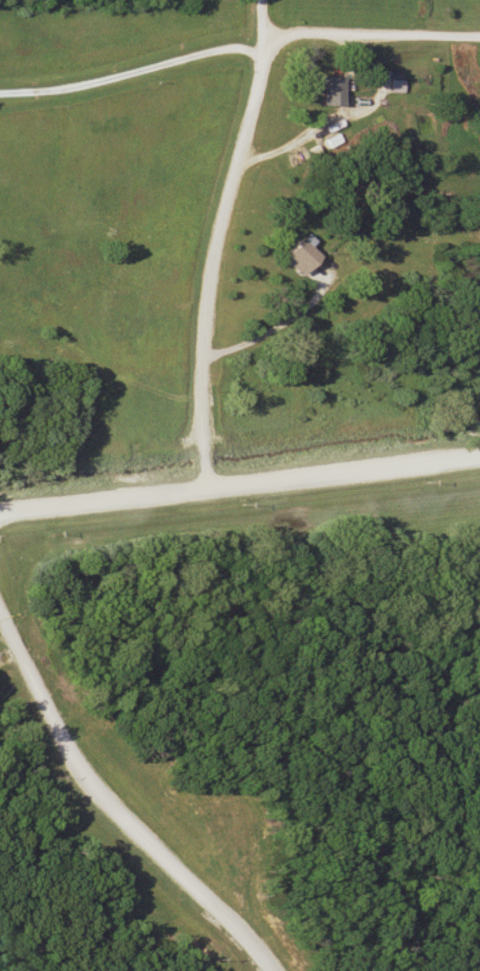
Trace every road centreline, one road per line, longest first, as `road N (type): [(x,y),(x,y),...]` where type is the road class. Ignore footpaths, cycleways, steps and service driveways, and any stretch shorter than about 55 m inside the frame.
road 1 (residential): [(479,458),(0,515)]
road 2 (residential): [(0,625),(44,712),(151,842),(243,930),(268,970)]
road 3 (residential): [(261,59),(204,291),(204,492)]
road 4 (residential): [(479,35),(262,33)]

